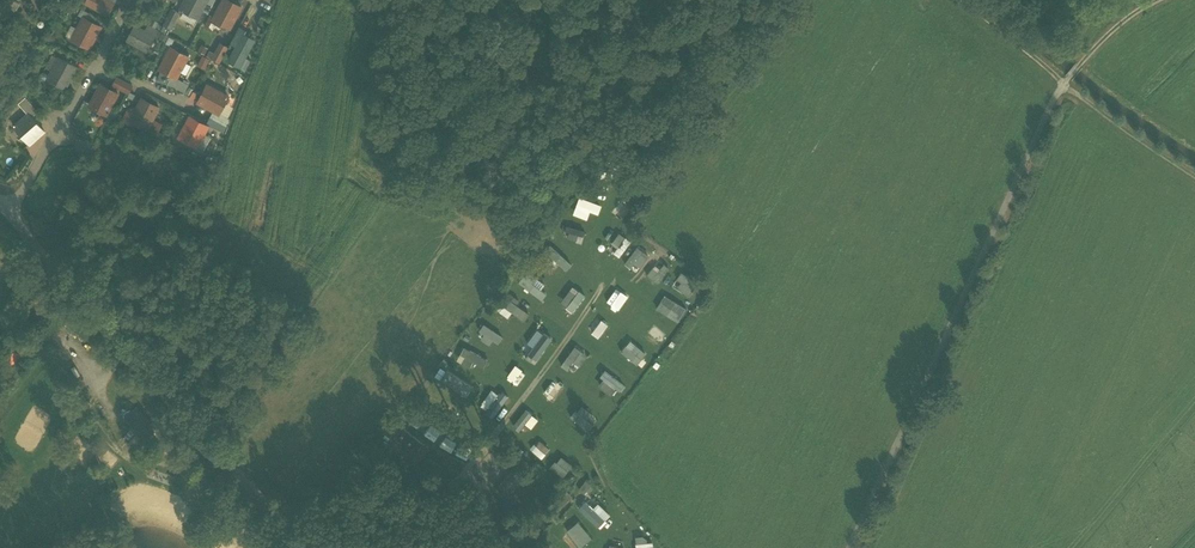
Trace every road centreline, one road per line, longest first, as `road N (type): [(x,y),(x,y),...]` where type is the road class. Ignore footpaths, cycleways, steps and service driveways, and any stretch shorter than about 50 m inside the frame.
road 1 (track): [(1063,85),(850,547)]
road 2 (unclassified): [(303,547),(9,215)]
road 3 (residential): [(98,61),(9,215)]
road 4 (track): [(1063,85),(962,0)]
road 5 (track): [(1063,85),(1123,22),(1157,0)]

